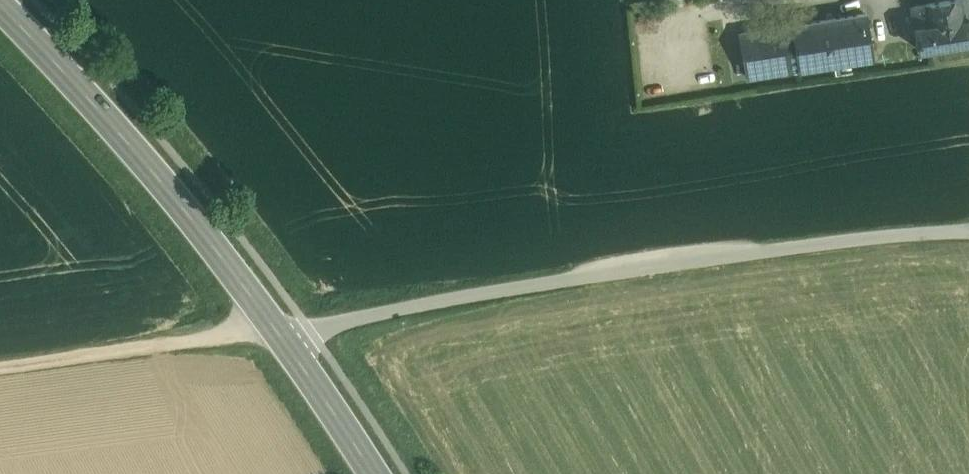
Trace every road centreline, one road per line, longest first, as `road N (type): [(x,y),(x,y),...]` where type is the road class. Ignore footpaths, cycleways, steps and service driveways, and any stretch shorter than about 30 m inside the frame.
road 1 (unclassified): [(275,327),(759,251),(968,233)]
road 2 (secondary): [(275,327),(164,182),(0,4)]
road 3 (track): [(275,327),(0,367)]
road 4 (secondary): [(367,473),(275,327)]

